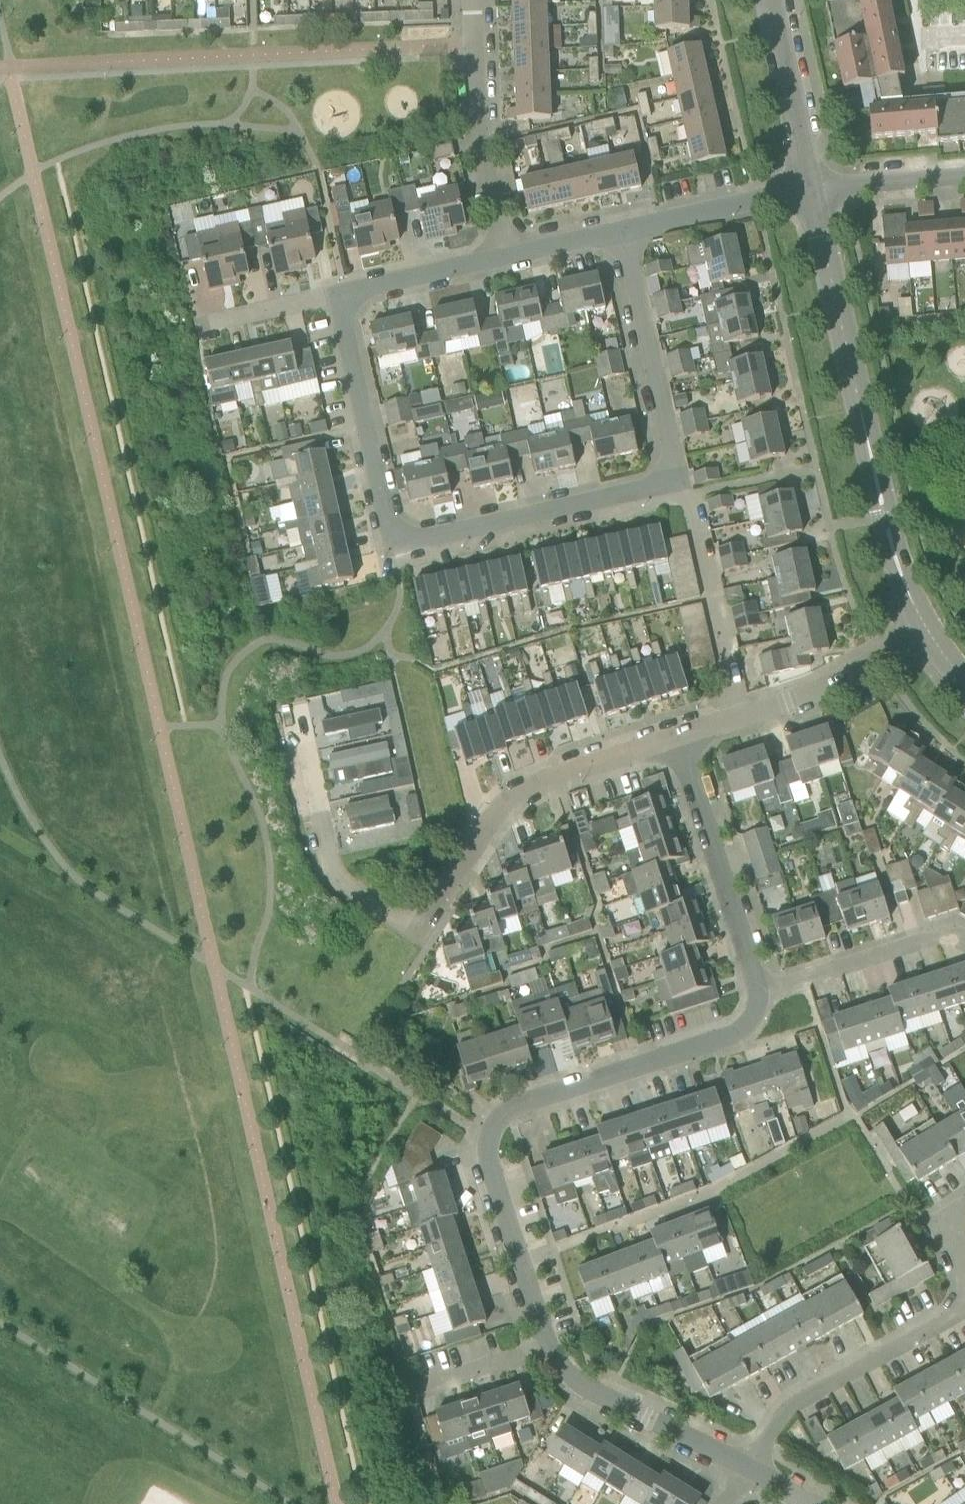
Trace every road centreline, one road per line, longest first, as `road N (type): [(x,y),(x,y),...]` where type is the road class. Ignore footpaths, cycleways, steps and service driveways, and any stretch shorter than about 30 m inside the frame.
road 1 (residential): [(679,740),(523,792),(497,815),(420,932),(333,876),(297,709)]
road 2 (residential): [(682,480),(395,546),(336,296)]
road 3 (residential): [(552,1347),(483,1136),(512,1108),(736,1036),(755,1019),(760,994)]
road 4 (tertiary): [(929,633),(884,517),(808,188)]
road 5 (residential): [(748,1470),(791,1405),(964,1311)]
road 6 (residential): [(760,994),(679,740)]
road 7 (residential): [(474,0),(482,147),(507,257)]
road 8 (residential): [(682,480),(624,230)]
road 9 (residential): [(743,720),(682,480)]
road 10 (residential): [(748,1470),(585,1388),(552,1347)]
road 11 (residential): [(964,939),(954,932),(760,994)]
road 12 (residential): [(929,633),(815,693),(743,720)]
road 13 (tertiary): [(808,188),(772,0)]
road 14 (residential): [(624,230),(808,188)]
road 15 (residential): [(336,296),(507,257)]
road 16 (residential): [(964,176),(808,188)]
road 17 (residential): [(409,1392),(552,1347)]
road 18 (residential): [(207,325),(336,296)]

